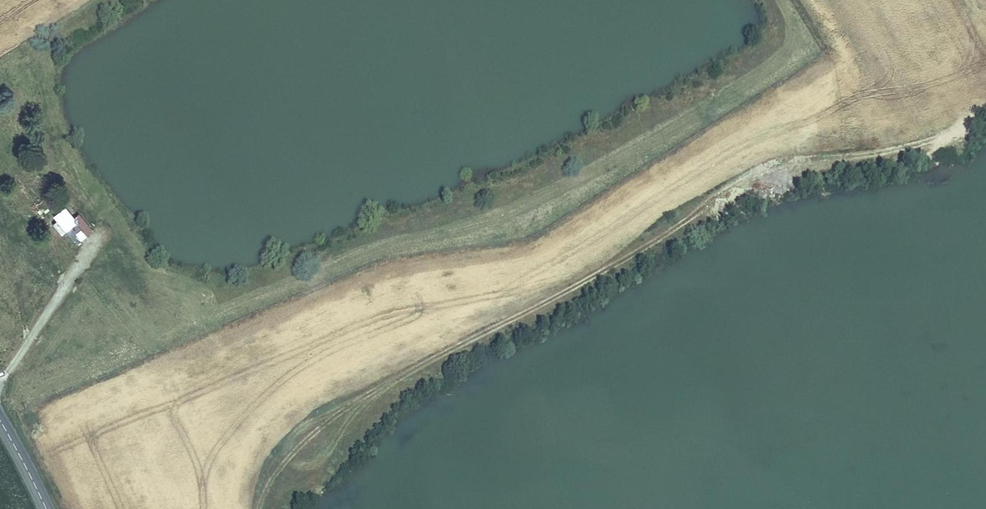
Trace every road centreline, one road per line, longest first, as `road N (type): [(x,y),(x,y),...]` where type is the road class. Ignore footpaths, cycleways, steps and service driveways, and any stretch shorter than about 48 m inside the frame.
road 1 (track): [(248,484),(333,411),(476,326),(567,290),(830,124),(860,110),(881,142),(907,142),(985,106)]
road 2 (track): [(799,0),(852,37),(862,58),(860,110)]

